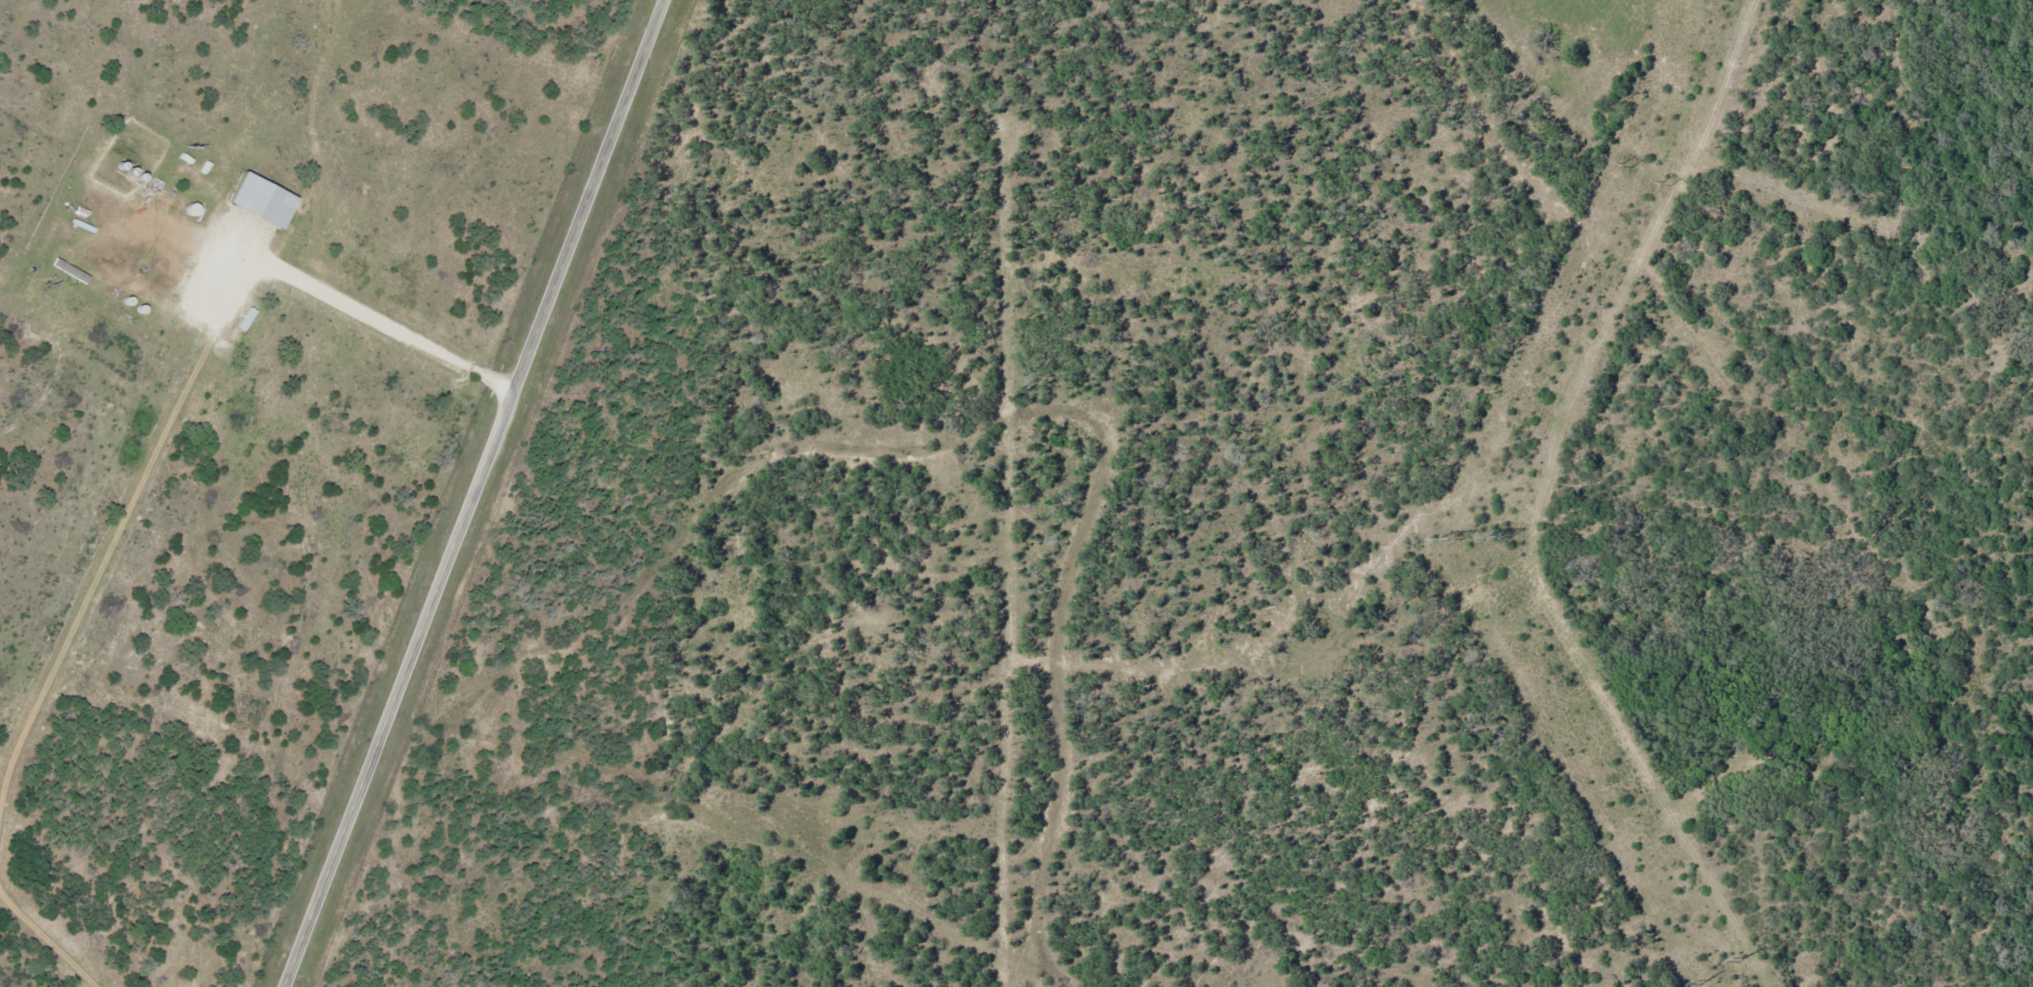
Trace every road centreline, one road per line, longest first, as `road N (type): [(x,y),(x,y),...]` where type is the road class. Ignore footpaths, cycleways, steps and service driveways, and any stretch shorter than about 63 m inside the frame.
road 1 (tertiary): [(285,986),(665,0)]
road 2 (residential): [(513,393),(293,275)]

